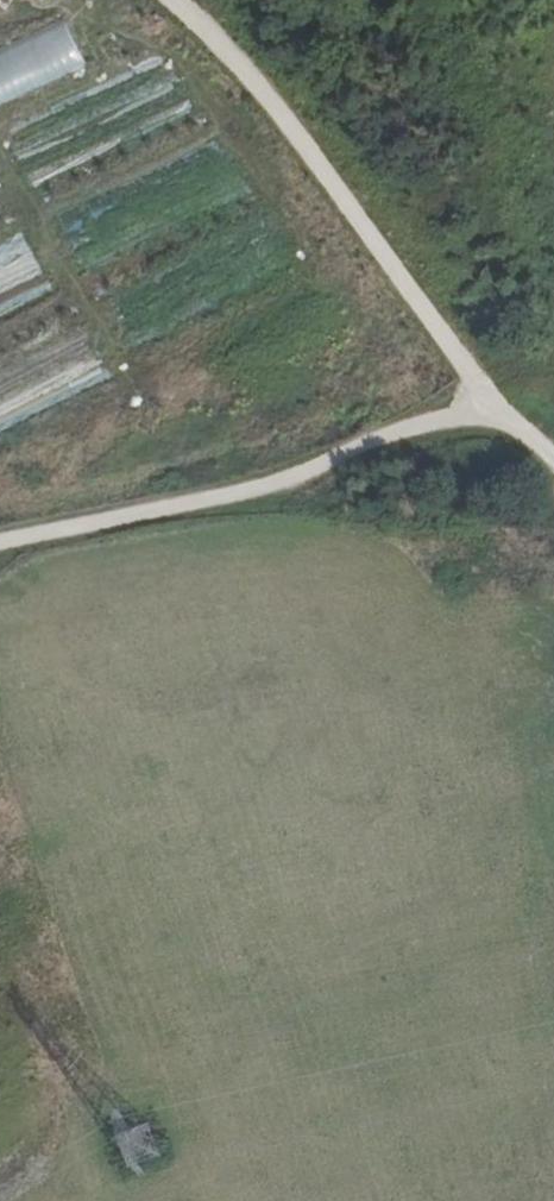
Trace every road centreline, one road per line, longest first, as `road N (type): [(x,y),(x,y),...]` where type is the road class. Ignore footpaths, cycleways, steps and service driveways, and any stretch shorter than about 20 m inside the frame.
road 1 (track): [(553,452),(479,391),(245,68),(176,0)]
road 2 (track): [(0,543),(295,483),(438,418),(508,419)]

